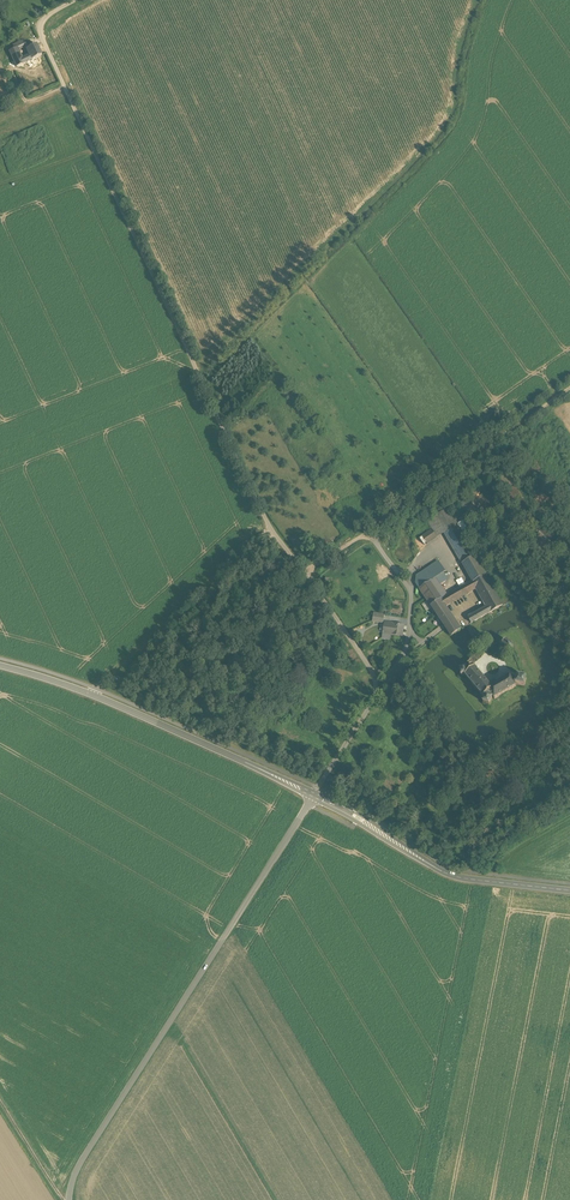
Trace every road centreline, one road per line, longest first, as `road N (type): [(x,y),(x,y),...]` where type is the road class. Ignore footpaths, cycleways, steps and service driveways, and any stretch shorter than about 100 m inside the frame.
road 1 (unclassified): [(314,795),(82,1160),(69,1199)]
road 2 (unclassified): [(314,795),(108,702),(0,666)]
road 3 (unclassified): [(569,891),(446,874),(314,795)]
road 4 (track): [(367,531),(569,389)]
road 5 (track): [(449,476),(569,530)]

